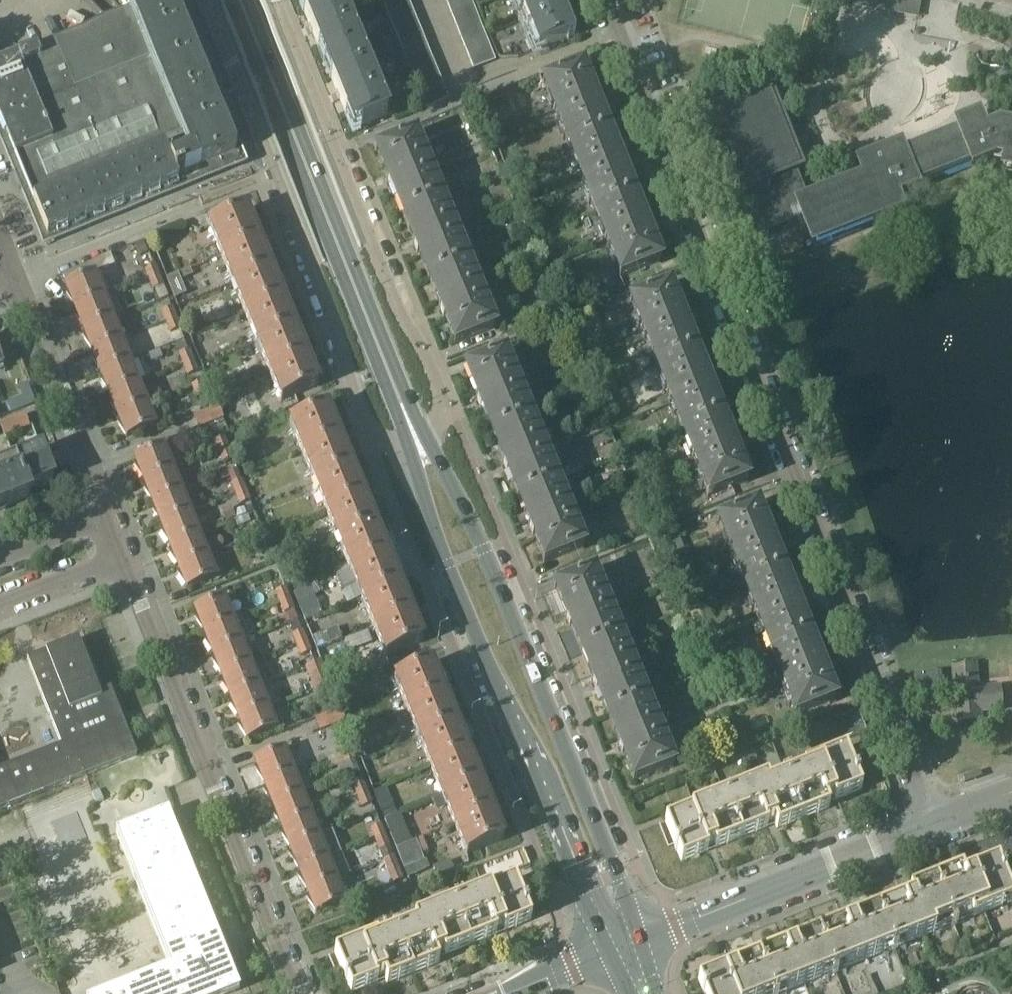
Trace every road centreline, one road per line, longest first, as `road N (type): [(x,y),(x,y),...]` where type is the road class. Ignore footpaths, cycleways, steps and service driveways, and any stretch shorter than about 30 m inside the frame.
road 1 (residential): [(604,0),(933,825)]
road 2 (primary): [(627,946),(618,874),(476,528),(428,448)]
road 3 (primary): [(416,453),(432,534),(463,607),(585,886),(627,946)]
road 4 (residential): [(207,0),(336,322),(363,409),(376,437),(416,453)]
road 5 (residential): [(428,448),(447,410),(275,0)]
road 6 (primary): [(417,442),(240,0)]
road 7 (residential): [(125,557),(305,993)]
road 8 (tertiary): [(627,946),(933,825)]
road 9 (residential): [(16,279),(109,515)]
road 10 (residential): [(0,605),(125,557)]
road 11 (tertiary): [(505,993),(627,946)]

